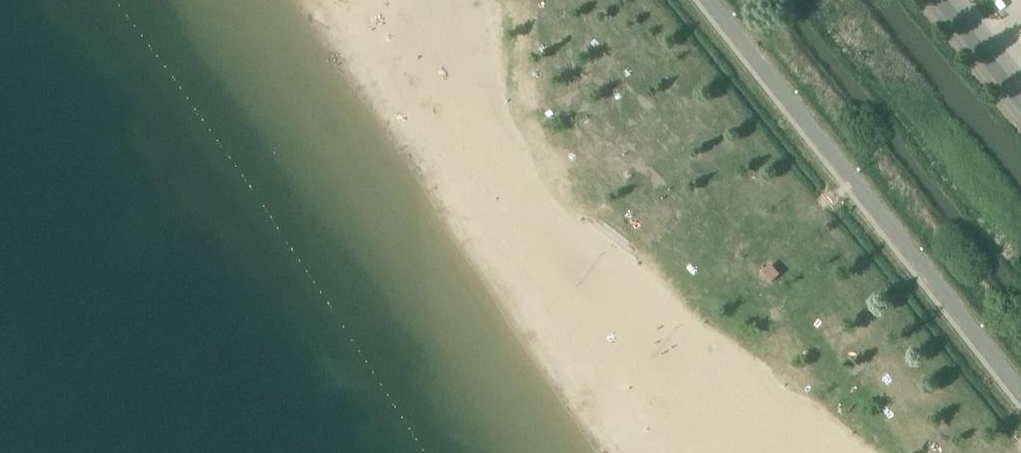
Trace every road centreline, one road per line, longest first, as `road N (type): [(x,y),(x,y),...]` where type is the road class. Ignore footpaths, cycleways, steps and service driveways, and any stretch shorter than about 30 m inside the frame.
road 1 (unclassified): [(1020,100),(941,0)]

